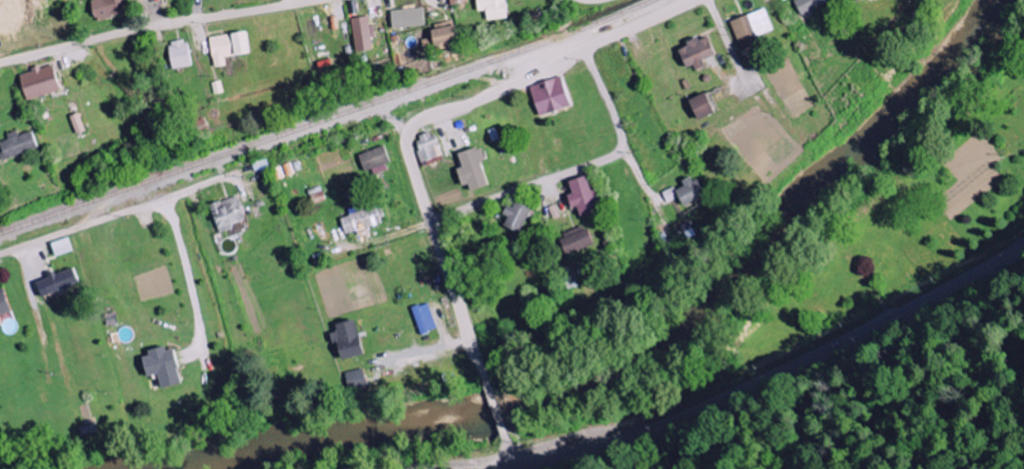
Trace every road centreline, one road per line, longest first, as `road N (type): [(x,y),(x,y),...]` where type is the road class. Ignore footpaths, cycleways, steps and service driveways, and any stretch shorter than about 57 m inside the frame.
road 1 (residential): [(491,393),(409,159),(412,128),(694,0)]
road 2 (secondary): [(1023,242),(903,312),(670,423),(512,467)]
road 3 (residential): [(0,62),(138,28),(310,0)]
road 4 (residential): [(585,49),(622,133),(617,151),(431,221)]
road 5 (residential): [(0,254),(177,194)]

